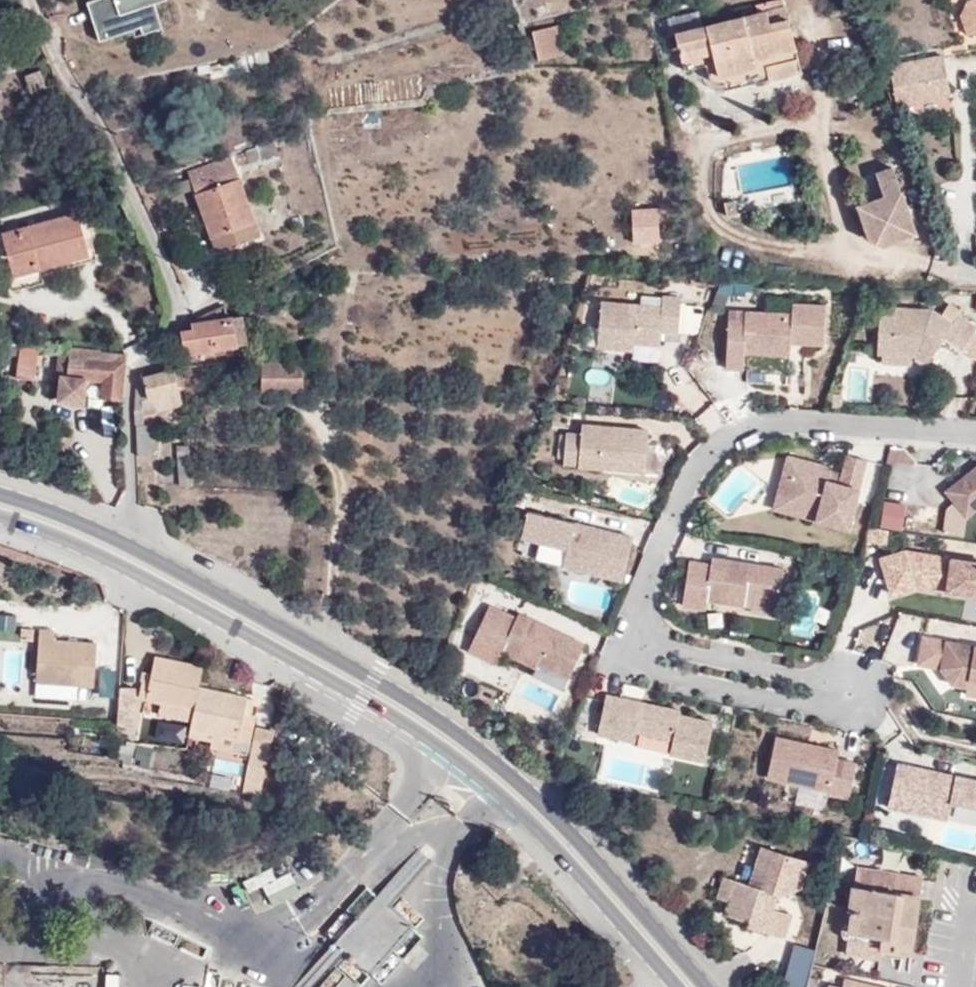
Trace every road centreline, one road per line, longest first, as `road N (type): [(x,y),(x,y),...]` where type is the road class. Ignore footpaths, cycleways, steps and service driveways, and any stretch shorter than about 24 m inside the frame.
road 1 (primary): [(0,518),(151,581),(420,732),(579,874),(675,986)]
road 2 (primary): [(707,986),(537,800),(453,732),(131,545)]
road 3 (residential): [(131,545),(130,379),(175,325),(178,304),(104,134),(63,79),(33,0)]
road 4 (primary): [(131,545),(0,496)]

